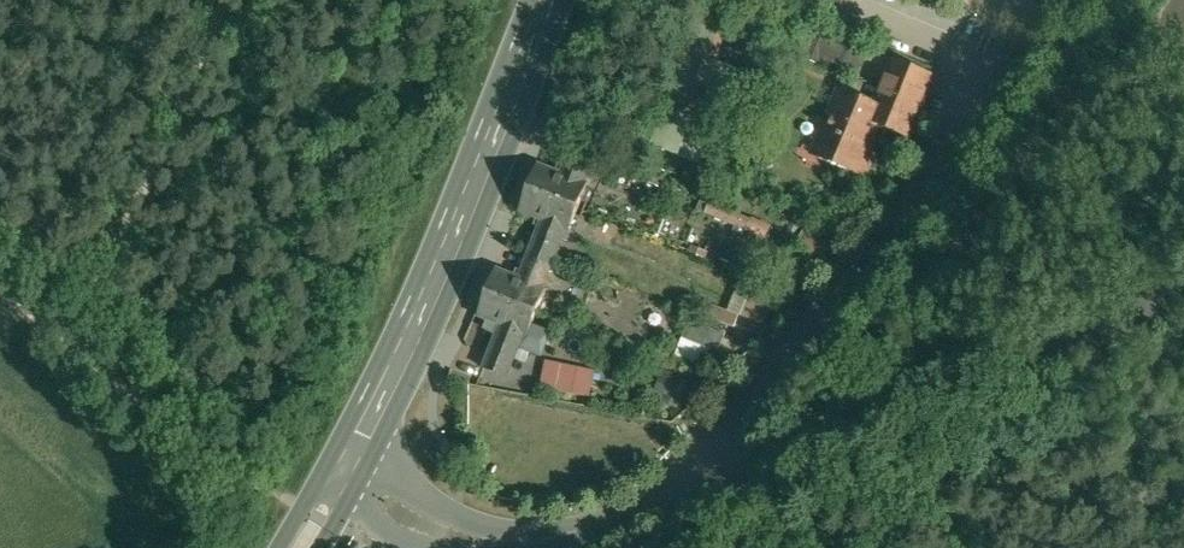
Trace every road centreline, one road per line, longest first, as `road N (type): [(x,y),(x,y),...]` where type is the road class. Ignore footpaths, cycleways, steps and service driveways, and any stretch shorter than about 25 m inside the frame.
road 1 (unclassified): [(1183,289),(604,528),(508,543),(446,534),(347,470)]
road 2 (secondary): [(545,0),(431,290),(347,470)]
road 3 (track): [(75,324),(139,206),(224,0)]
road 4 (track): [(228,481),(47,320),(0,288)]

